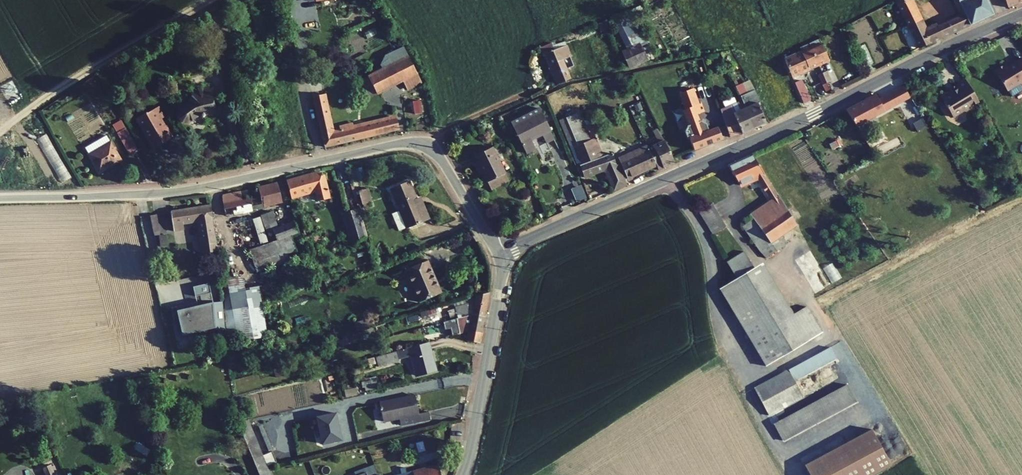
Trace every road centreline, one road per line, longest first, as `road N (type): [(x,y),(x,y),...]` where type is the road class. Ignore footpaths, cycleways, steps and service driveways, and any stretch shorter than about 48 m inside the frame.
road 1 (residential): [(1021,14),(498,253)]
road 2 (residential): [(498,253),(438,157),(415,143),(175,192),(0,198)]
road 3 (track): [(210,0),(0,133)]
road 4 (residential): [(498,253),(501,279),(463,474)]

